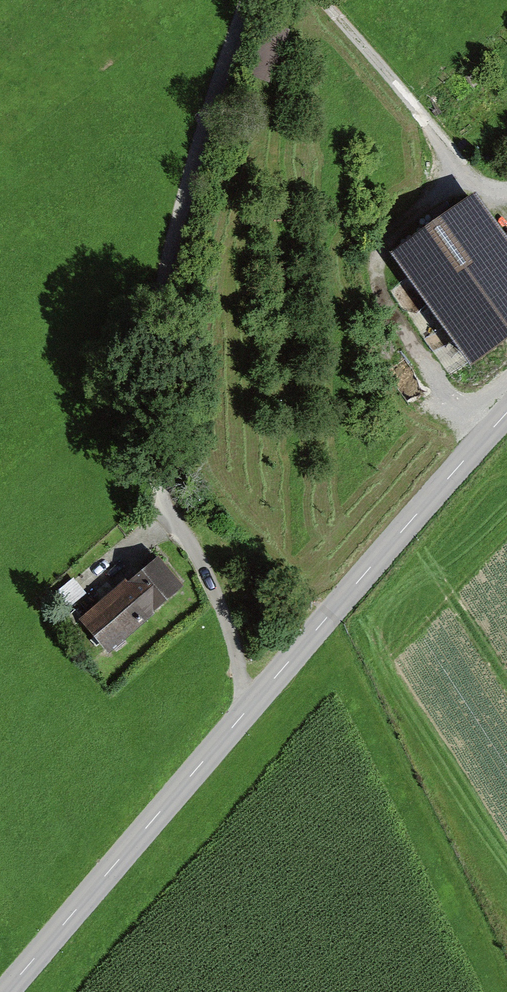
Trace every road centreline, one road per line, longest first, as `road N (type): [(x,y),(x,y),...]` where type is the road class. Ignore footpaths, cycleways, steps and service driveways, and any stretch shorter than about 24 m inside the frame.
road 1 (tertiary): [(7,991),(506,414)]
road 2 (track): [(245,716),(238,644),(224,599),(160,503),(151,430),(158,320),(186,183),(249,0)]
road 3 (track): [(479,442),(387,304),(382,260),(389,236),(447,188),(458,161),(323,0)]

